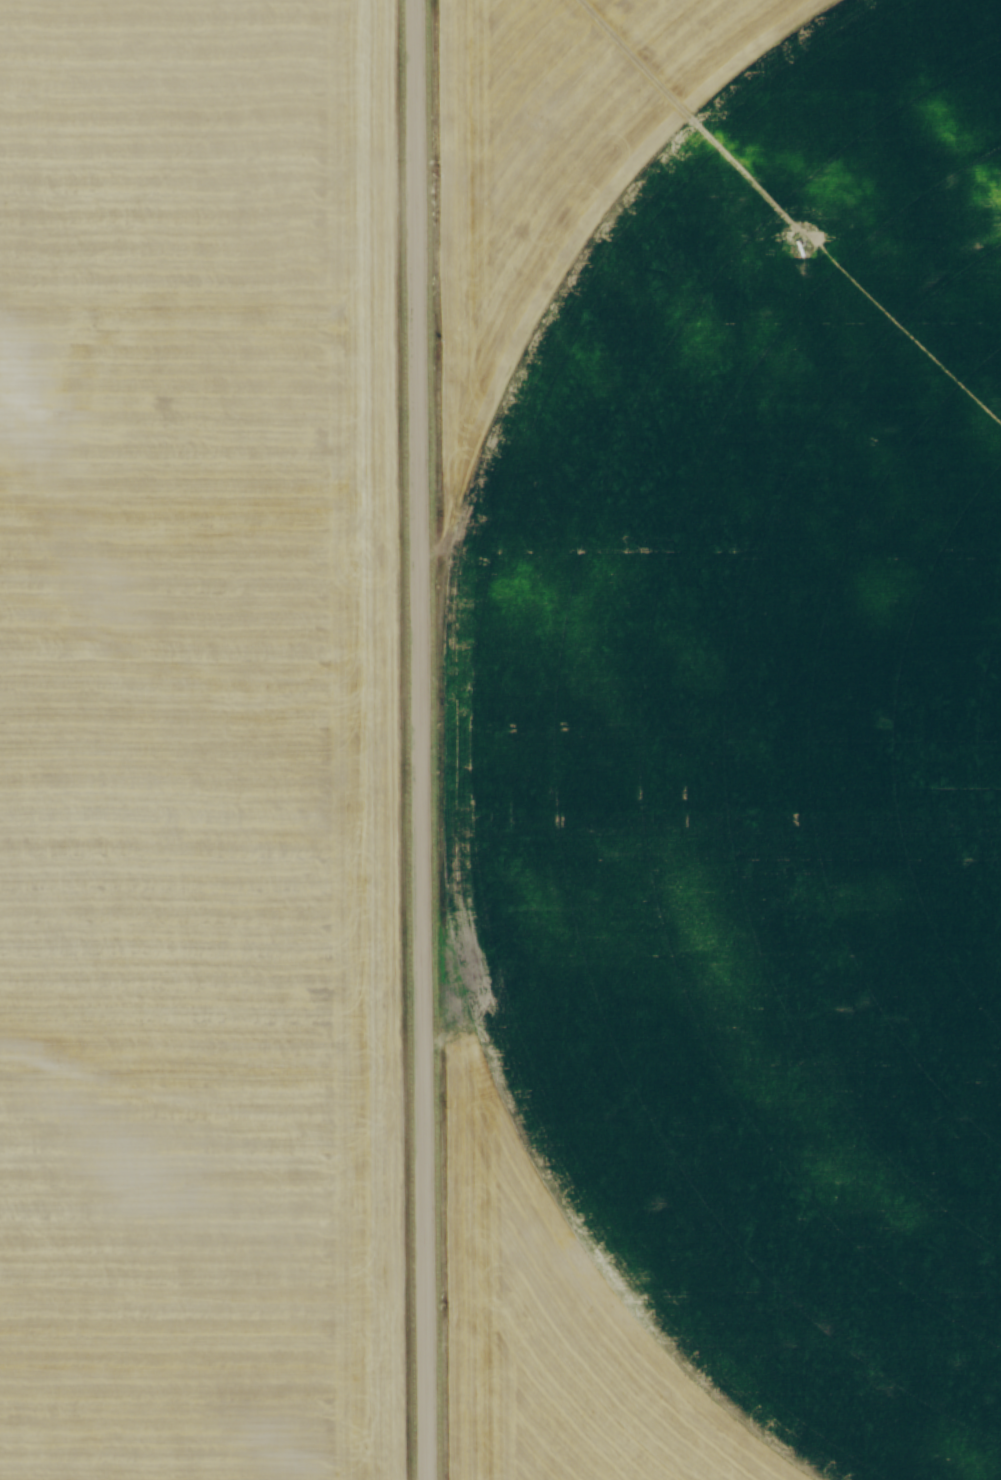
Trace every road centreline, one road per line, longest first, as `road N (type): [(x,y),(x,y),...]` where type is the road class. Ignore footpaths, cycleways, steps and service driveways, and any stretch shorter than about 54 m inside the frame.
road 1 (residential): [(413,0),(423,1479)]

